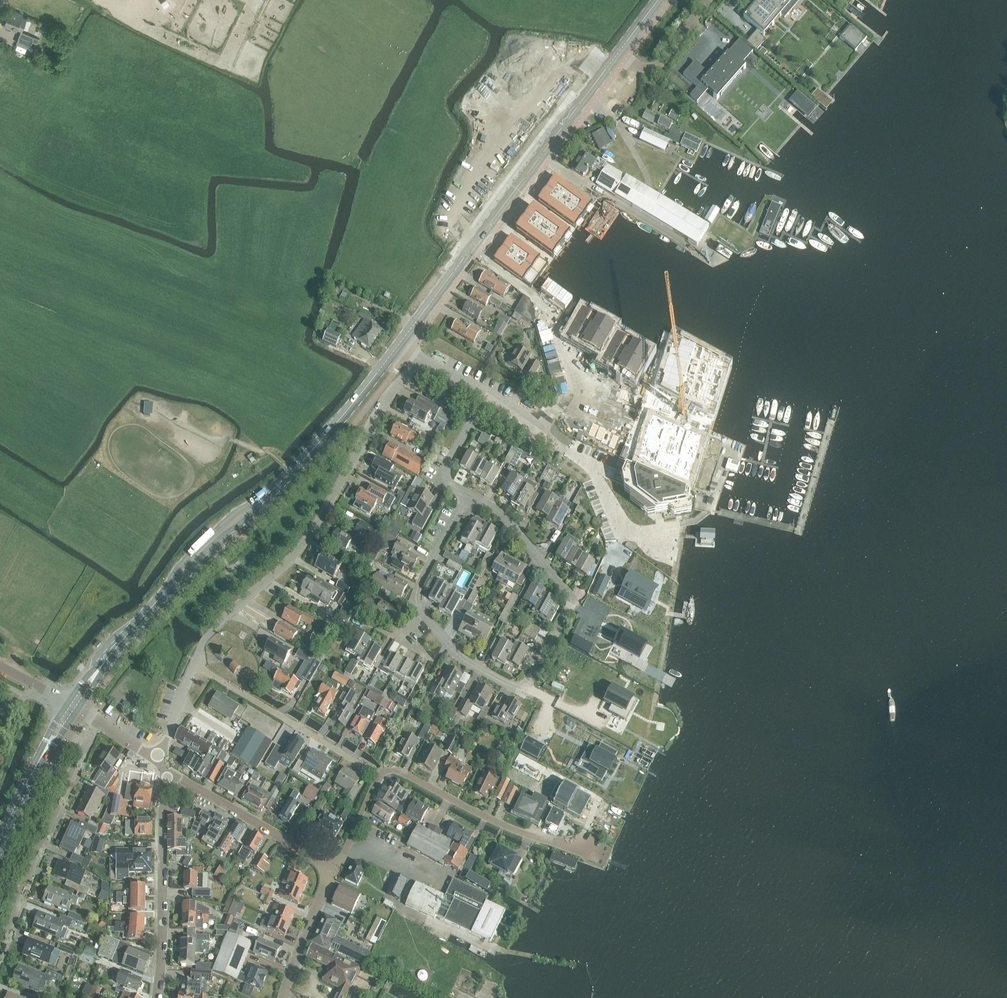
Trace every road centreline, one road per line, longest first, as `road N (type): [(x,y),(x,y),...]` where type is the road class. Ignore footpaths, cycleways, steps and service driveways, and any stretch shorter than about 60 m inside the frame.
road 1 (tertiary): [(73,706),(182,572),(324,437),(399,344)]
road 2 (residential): [(469,495),(494,509),(571,606),(525,688),(469,664),(417,606),(419,589)]
road 3 (residential): [(194,662),(206,639),(292,558),(421,359)]
road 4 (tertiary): [(399,344),(618,54)]
road 5 (residential): [(0,955),(99,722)]
road 6 (residential): [(593,855),(501,824),(394,769),(380,775)]
road 7 (residential): [(159,997),(163,767)]
road 8 (residential): [(380,775),(194,662)]
road 9 (residential): [(335,868),(163,767)]
road 10 (tertiary): [(0,848),(73,706)]
road 11 (residential): [(284,997),(335,868)]
road 12 (residential): [(618,54),(651,67),(708,0)]
road 13 (residential): [(469,495),(443,475),(487,397)]

